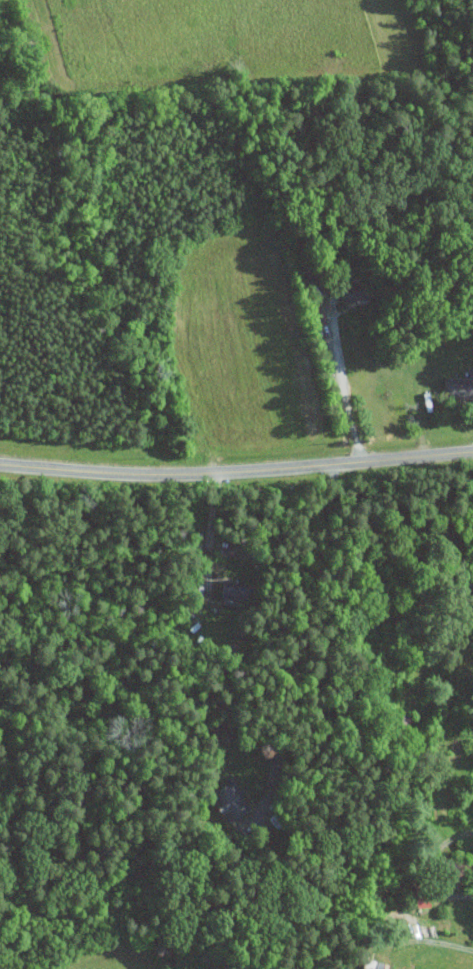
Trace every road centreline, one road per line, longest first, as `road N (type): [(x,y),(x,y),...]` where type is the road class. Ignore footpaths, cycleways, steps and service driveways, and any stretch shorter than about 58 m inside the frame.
road 1 (residential): [(472,454),(217,474),(0,466)]

